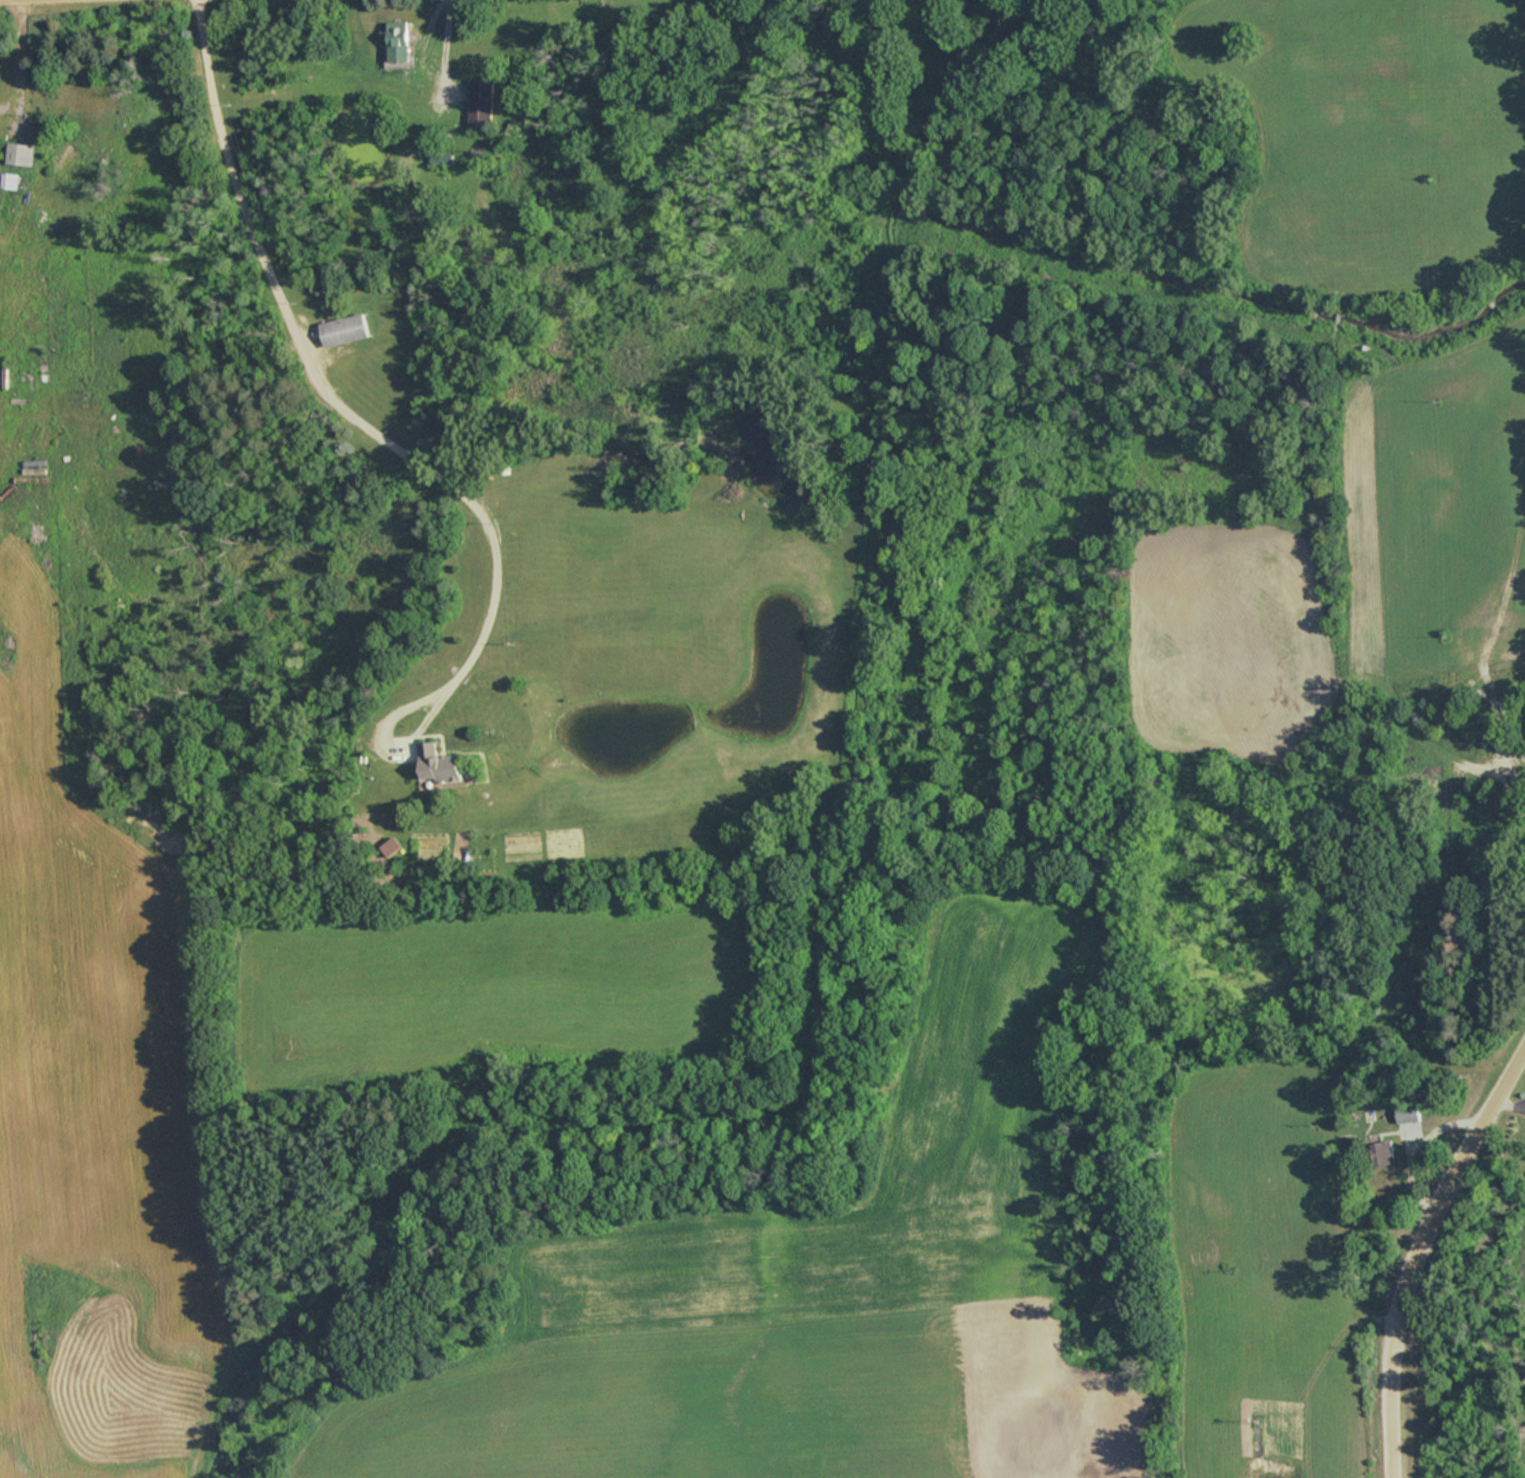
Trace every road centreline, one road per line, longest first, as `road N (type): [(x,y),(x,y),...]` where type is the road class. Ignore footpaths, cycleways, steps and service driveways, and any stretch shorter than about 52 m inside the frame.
road 1 (residential): [(1400,1477),(1397,1342),(1405,1285),(1524,1054)]

